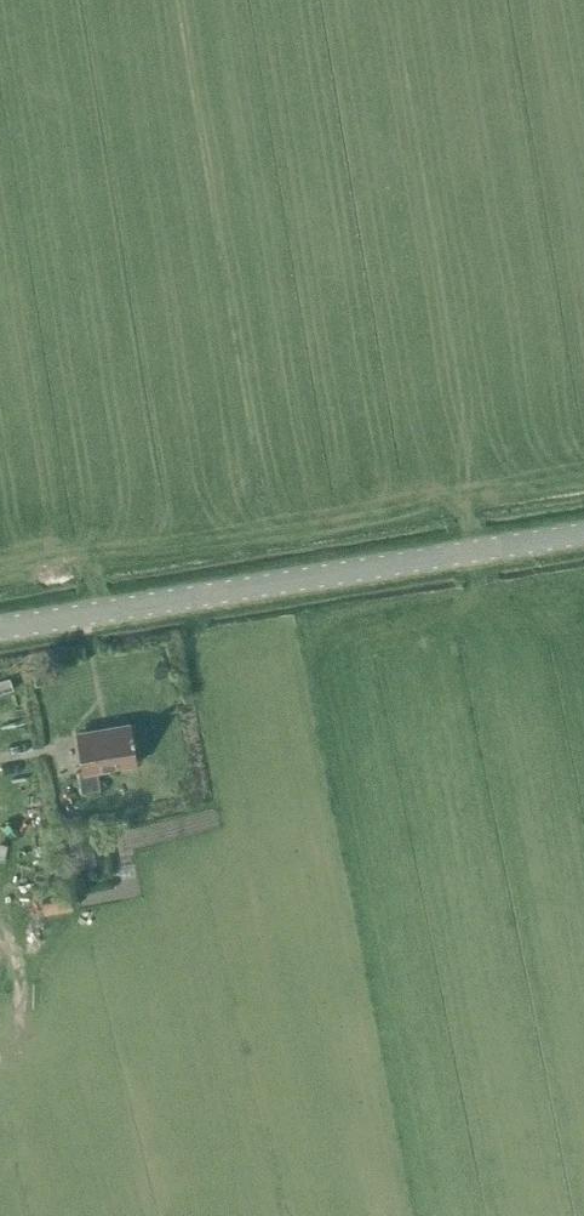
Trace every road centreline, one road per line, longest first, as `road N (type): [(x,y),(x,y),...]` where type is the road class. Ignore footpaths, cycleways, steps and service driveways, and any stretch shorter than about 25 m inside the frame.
road 1 (unclassified): [(583,532),(0,628)]

